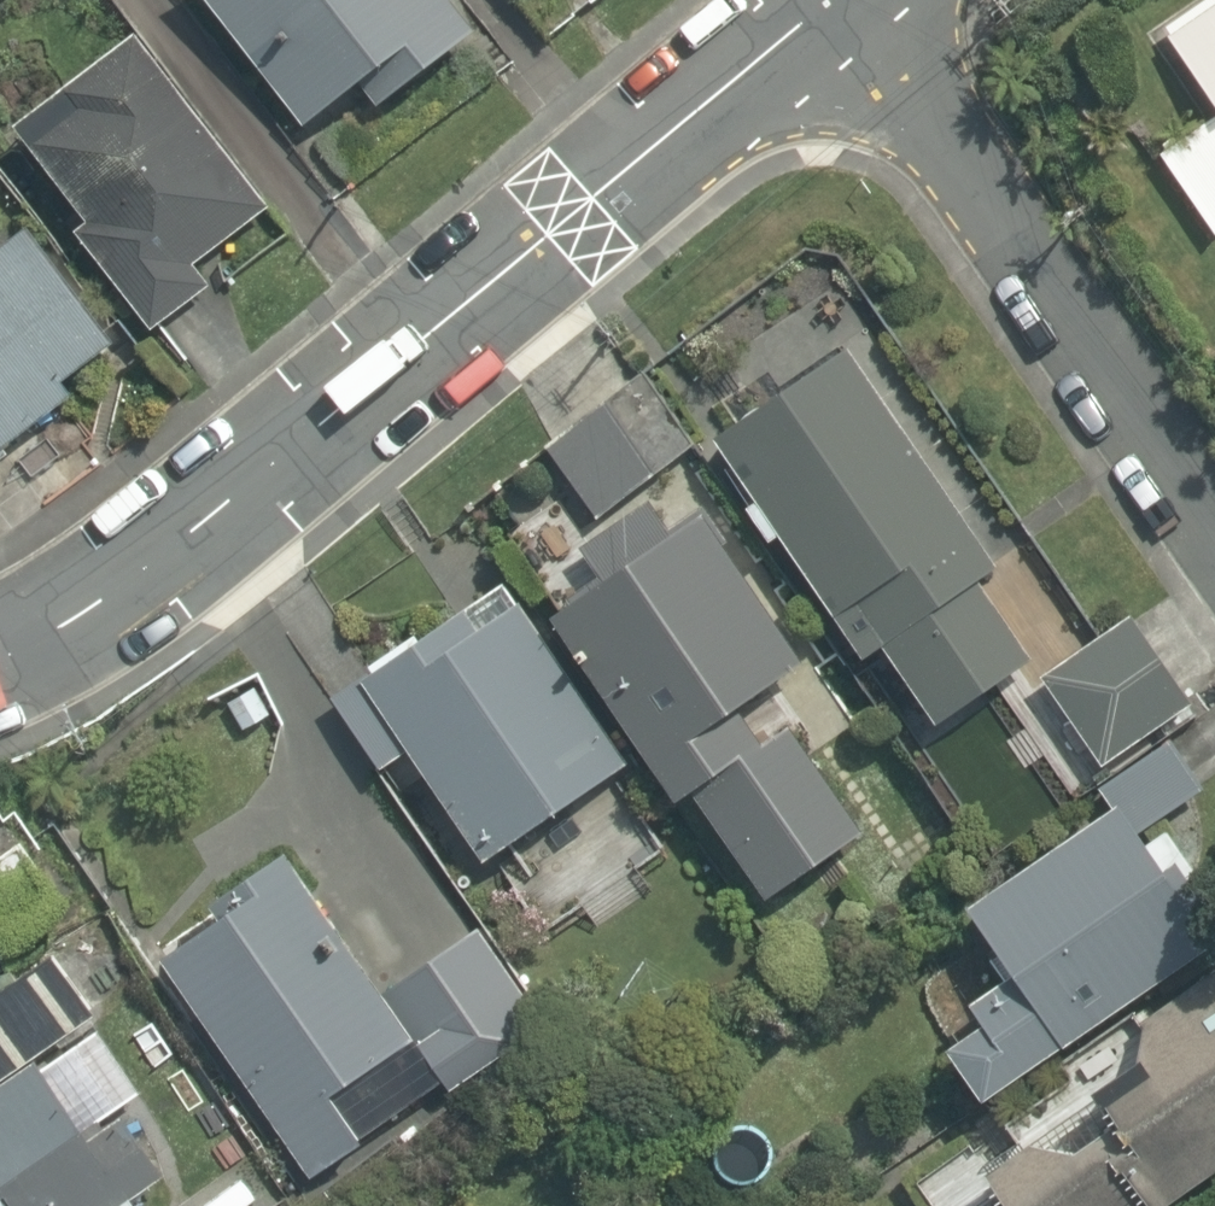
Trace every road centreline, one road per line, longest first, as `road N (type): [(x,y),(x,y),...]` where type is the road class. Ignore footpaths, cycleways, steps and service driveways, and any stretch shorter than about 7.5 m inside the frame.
road 1 (tertiary): [(0,666),(131,589),(582,199),(840,0)]
road 2 (residential): [(1214,523),(847,0)]

